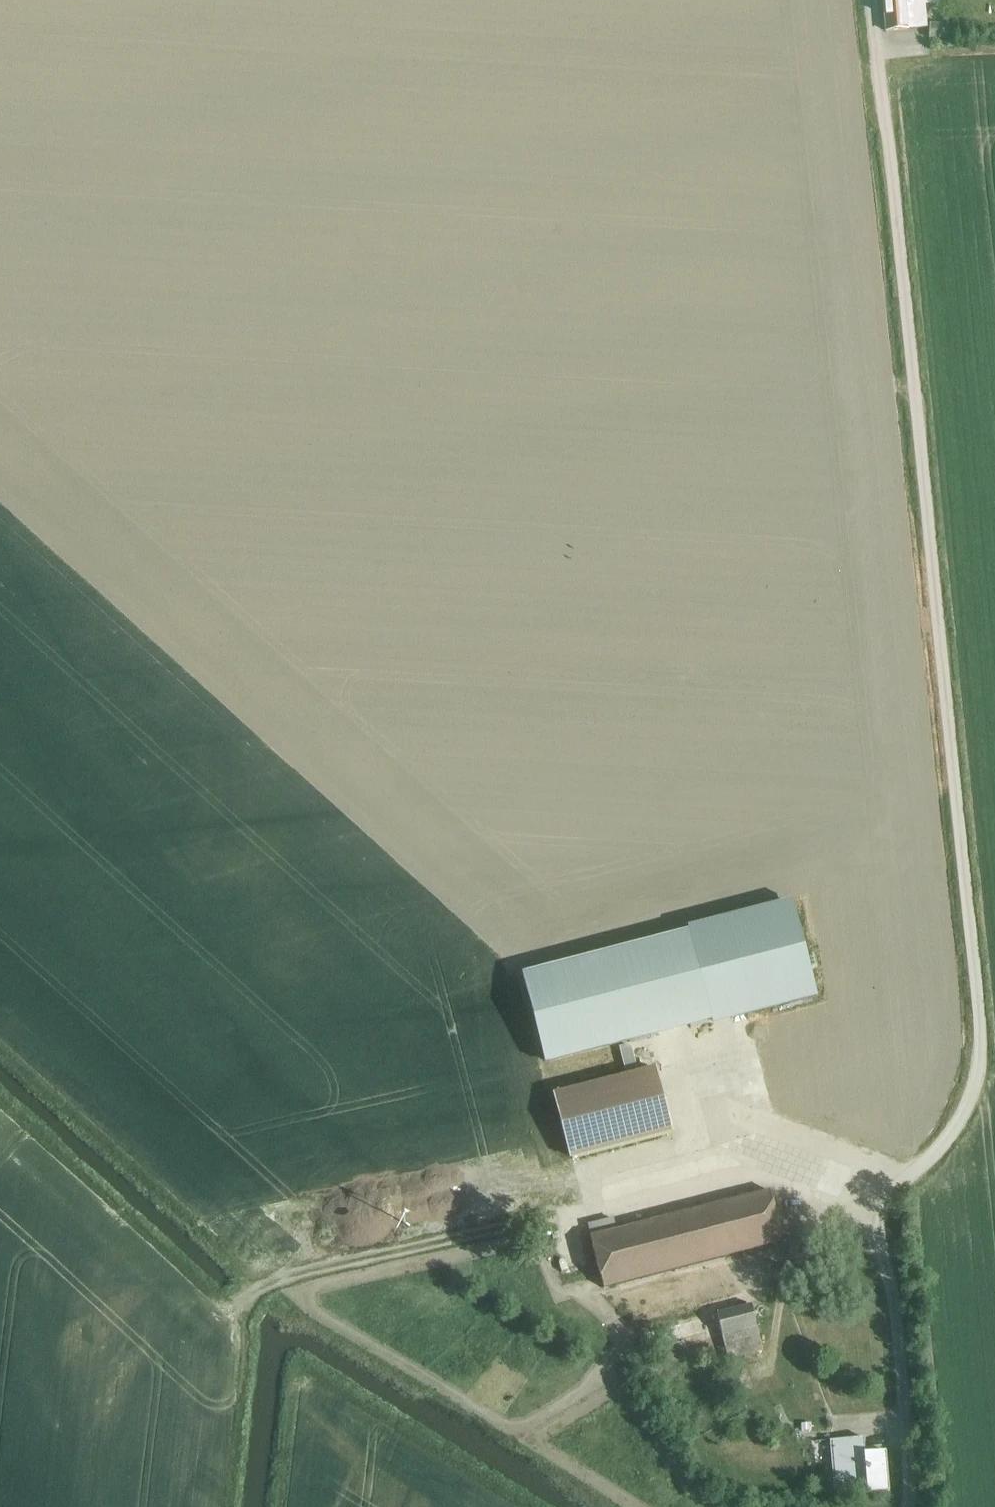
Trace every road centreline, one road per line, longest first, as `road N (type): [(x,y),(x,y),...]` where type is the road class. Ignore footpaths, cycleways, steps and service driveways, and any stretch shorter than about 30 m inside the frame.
road 1 (unclassified): [(910,1506),(897,1320),(879,1216),(959,1113),(979,1047),(871,0)]

